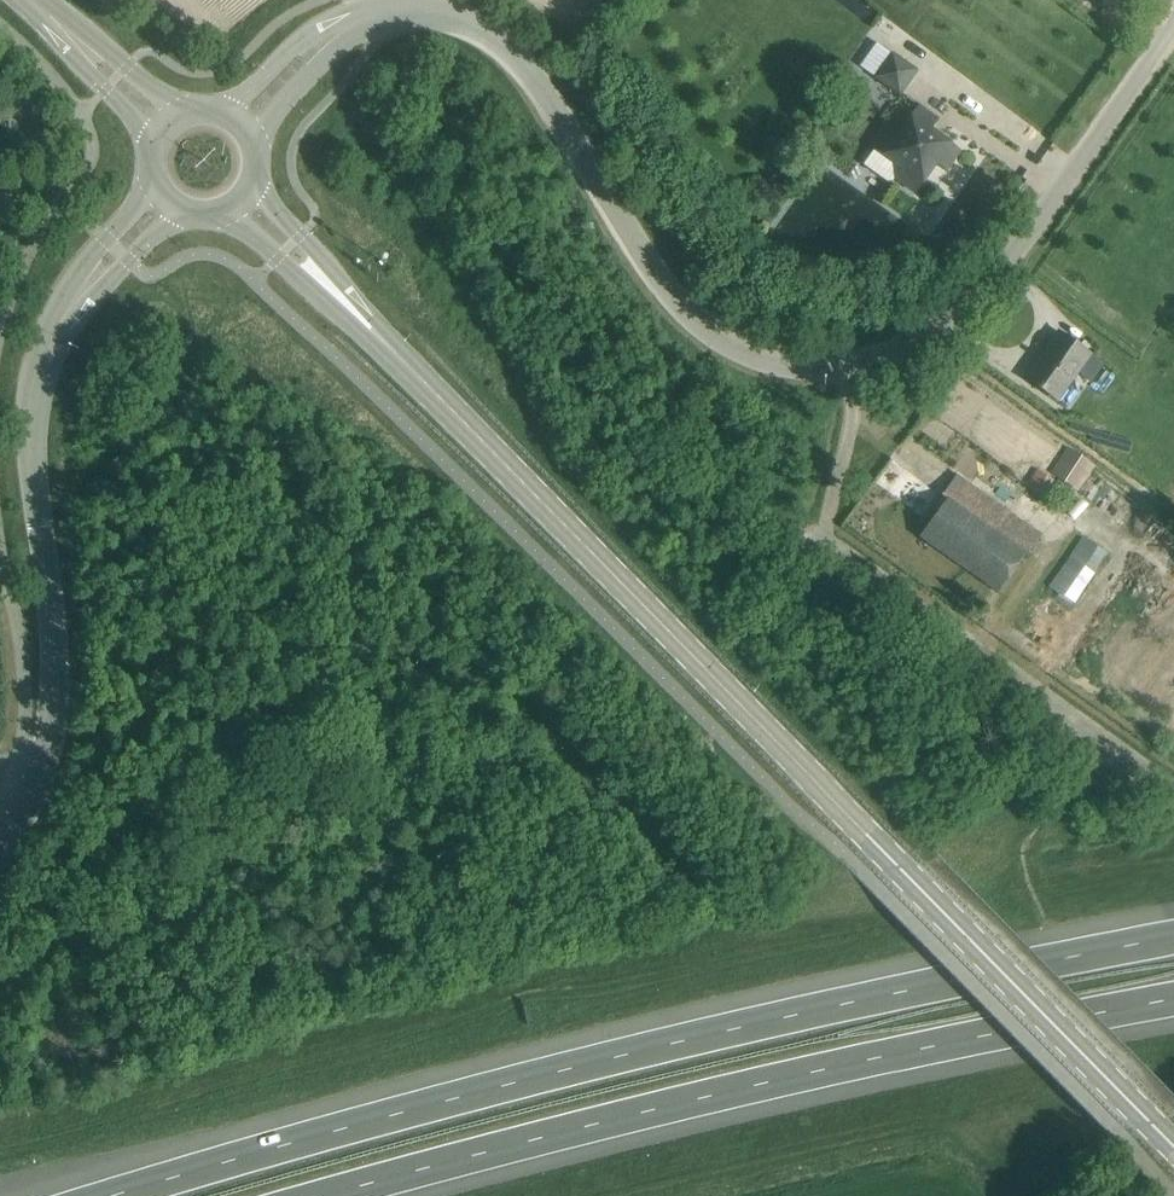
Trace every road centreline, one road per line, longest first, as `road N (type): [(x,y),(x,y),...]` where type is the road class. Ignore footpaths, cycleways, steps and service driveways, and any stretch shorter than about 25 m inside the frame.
road 1 (tertiary): [(1173,1138),(245,199)]
road 2 (unclassified): [(238,126),(327,34),(355,17),(396,6),(478,21),(523,63),(693,321),(730,347),(765,359),(842,364),(912,347),(969,306),(1173,27)]
road 3 (motorway): [(1173,935),(561,1069),(110,1195)]
road 4 (motorway): [(314,1195),(556,1130),(1173,996)]
road 5 (tertiary): [(0,850),(35,790),(53,722),(50,604),(32,459),(40,367),(79,294),(165,201)]
road 6 (tertiary): [(169,127),(31,0)]

